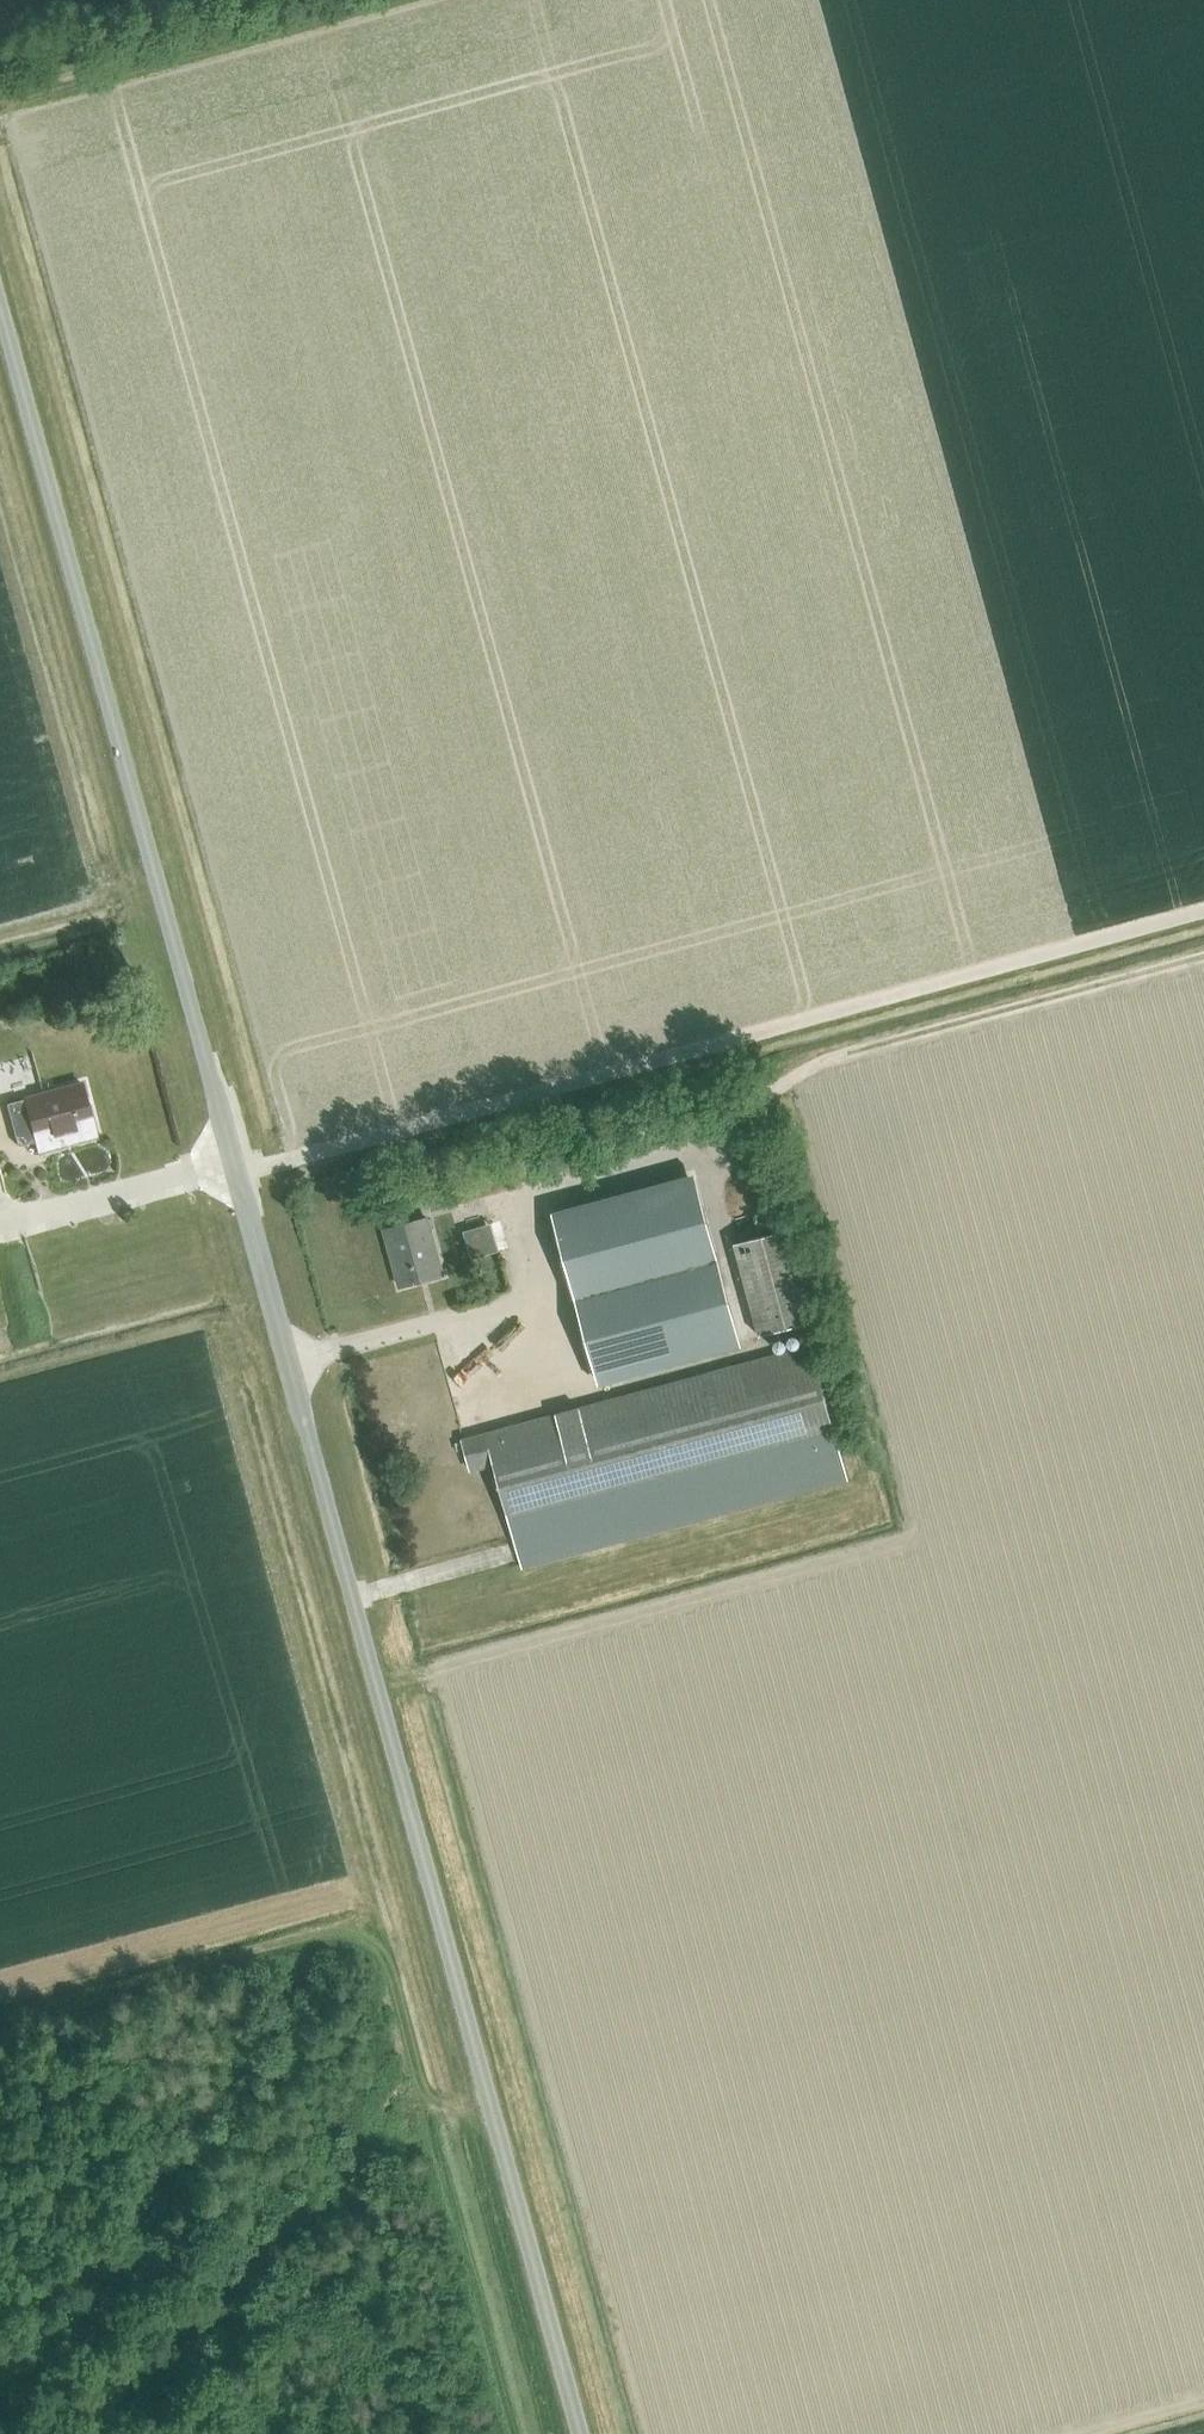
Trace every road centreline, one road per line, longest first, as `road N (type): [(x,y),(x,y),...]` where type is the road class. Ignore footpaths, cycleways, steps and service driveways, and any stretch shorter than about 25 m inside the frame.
road 1 (unclassified): [(573,2433),(199,1118),(97,698),(0,364)]

